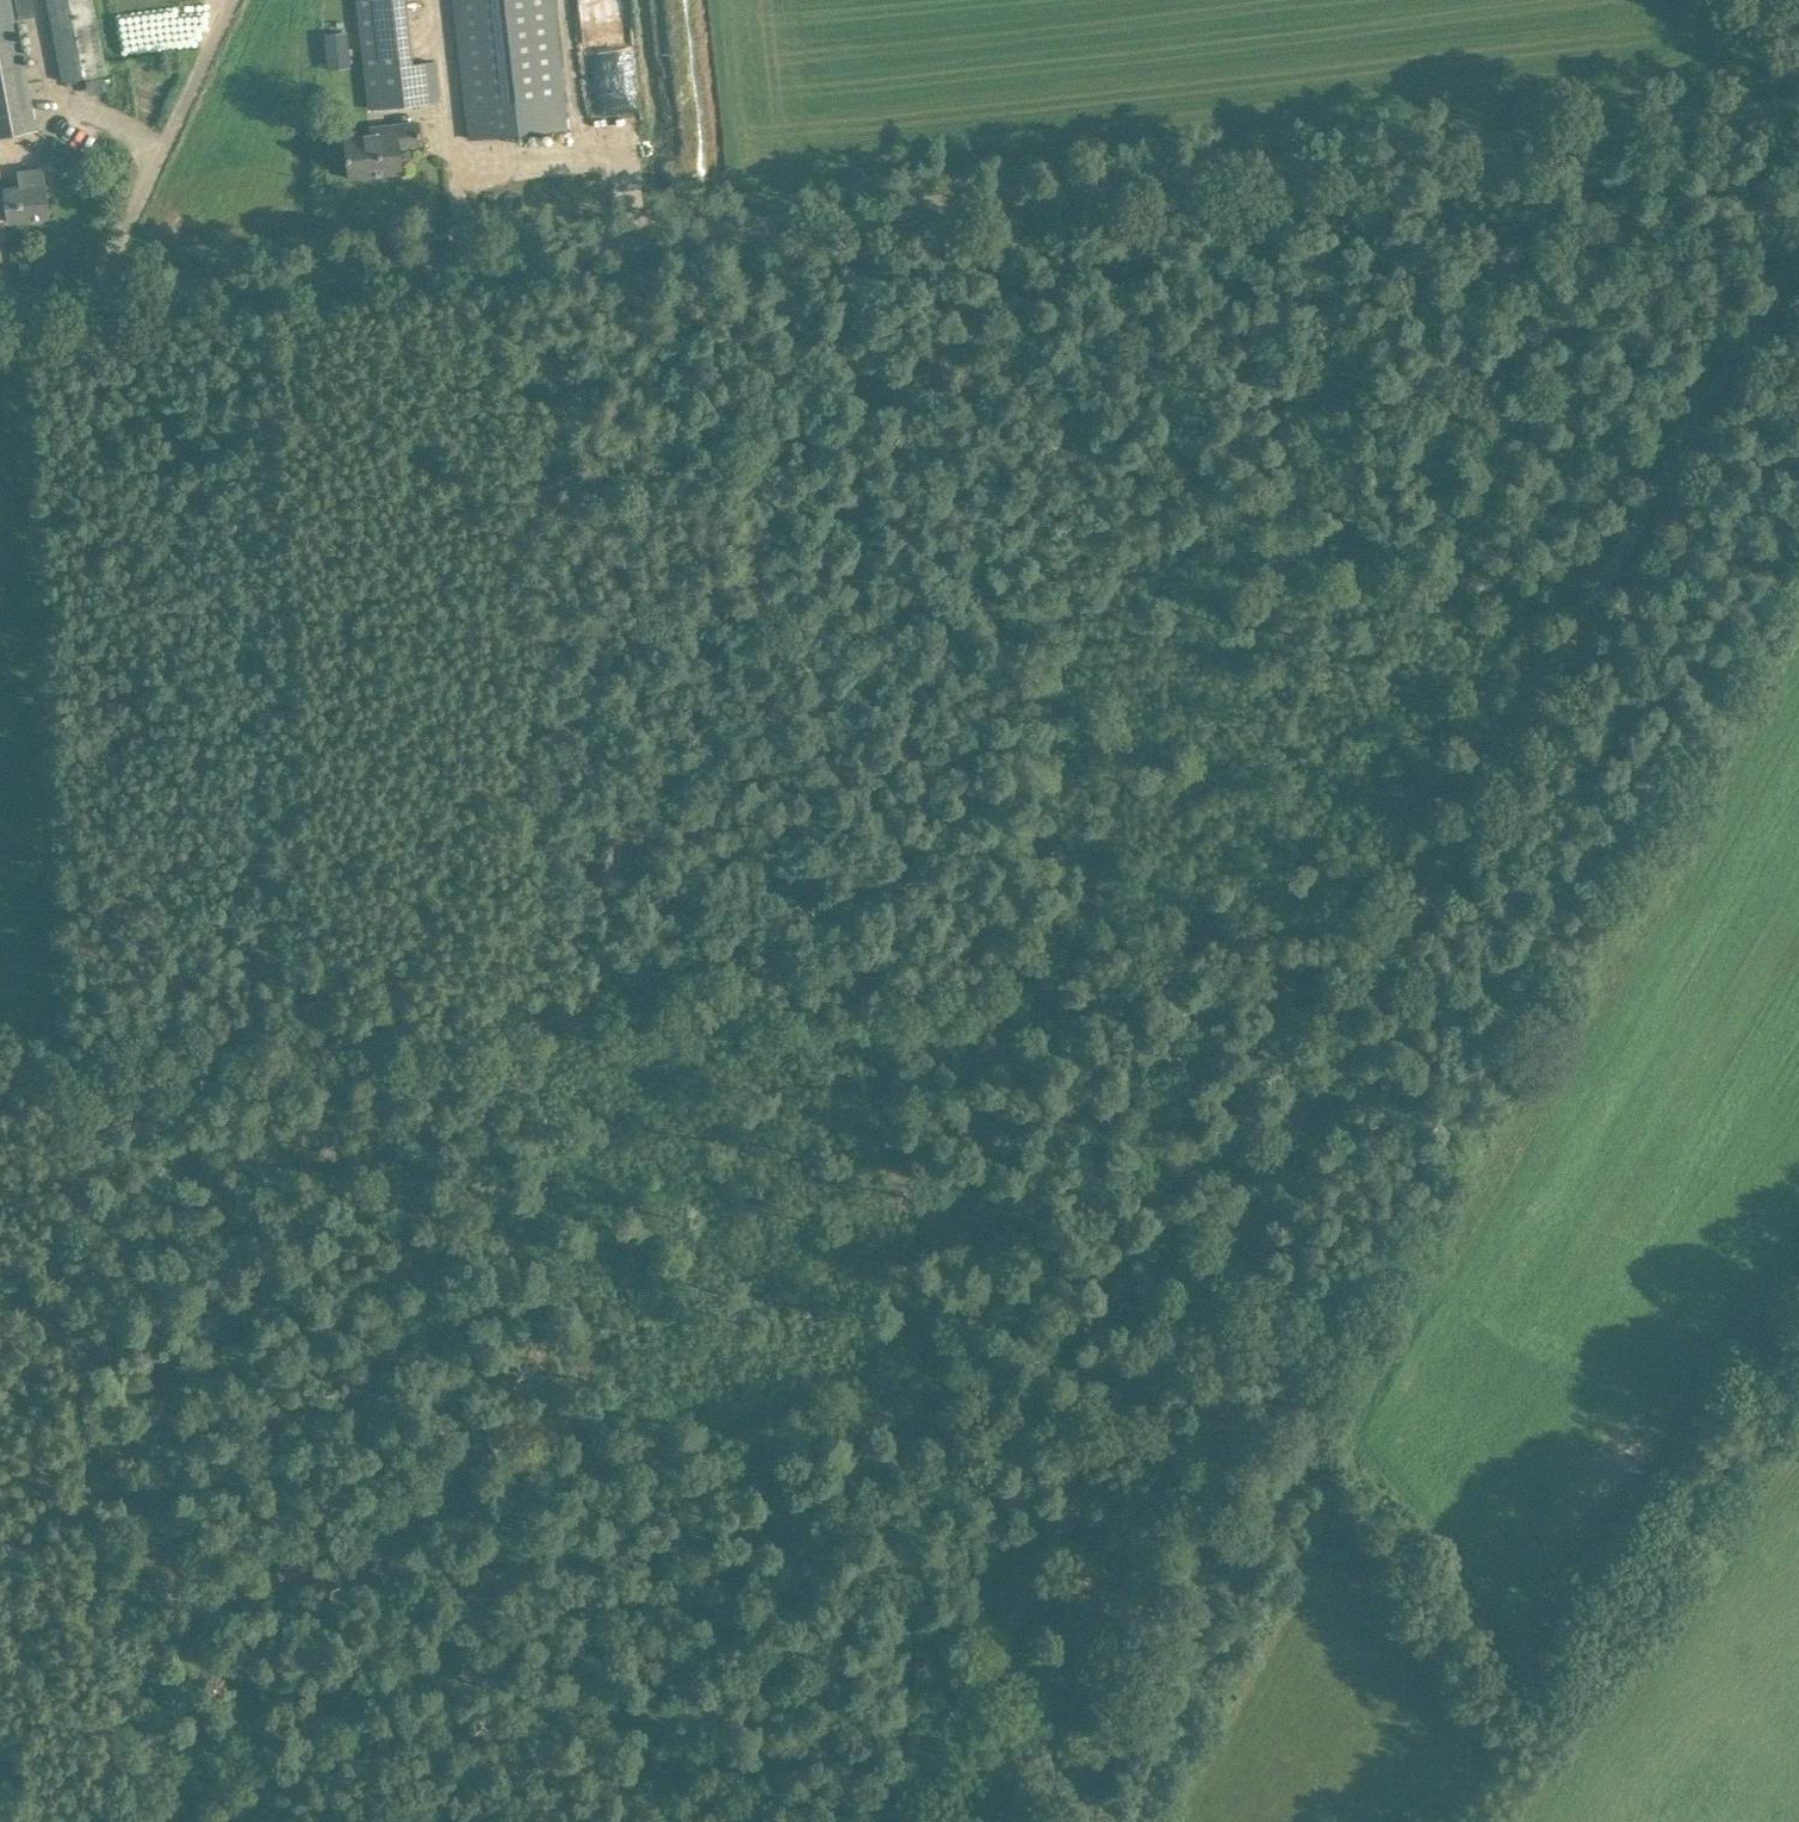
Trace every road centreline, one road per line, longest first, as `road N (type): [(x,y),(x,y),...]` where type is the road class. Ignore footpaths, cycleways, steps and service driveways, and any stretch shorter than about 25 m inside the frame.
road 1 (unclassified): [(866,1821),(1798,143)]
road 2 (unclassified): [(0,290),(704,206),(1798,57)]

